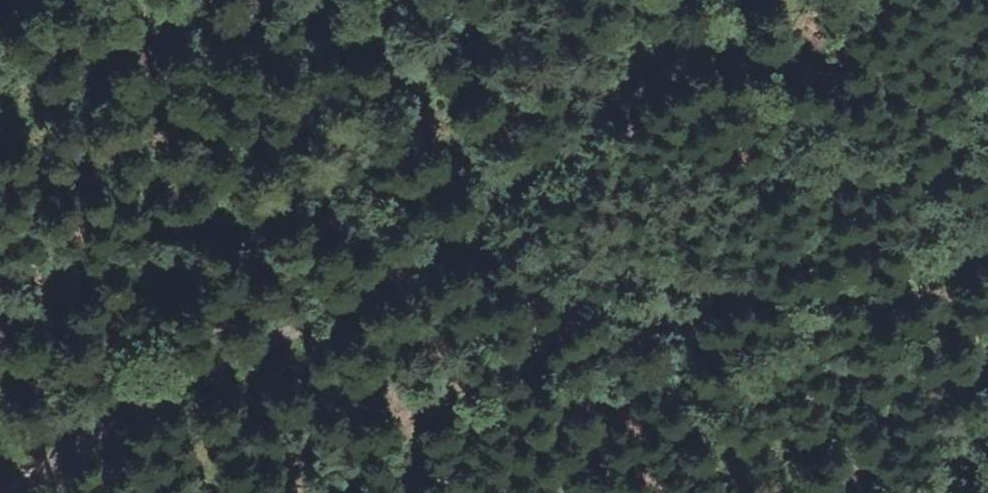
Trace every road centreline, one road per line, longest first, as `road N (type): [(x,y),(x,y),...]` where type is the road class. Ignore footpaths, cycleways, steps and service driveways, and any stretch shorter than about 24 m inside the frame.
road 1 (track): [(764,0),(502,209),(478,198),(287,320),(118,401),(30,457),(0,488)]
road 2 (track): [(987,228),(855,270),(581,260),(436,166),(277,0)]

